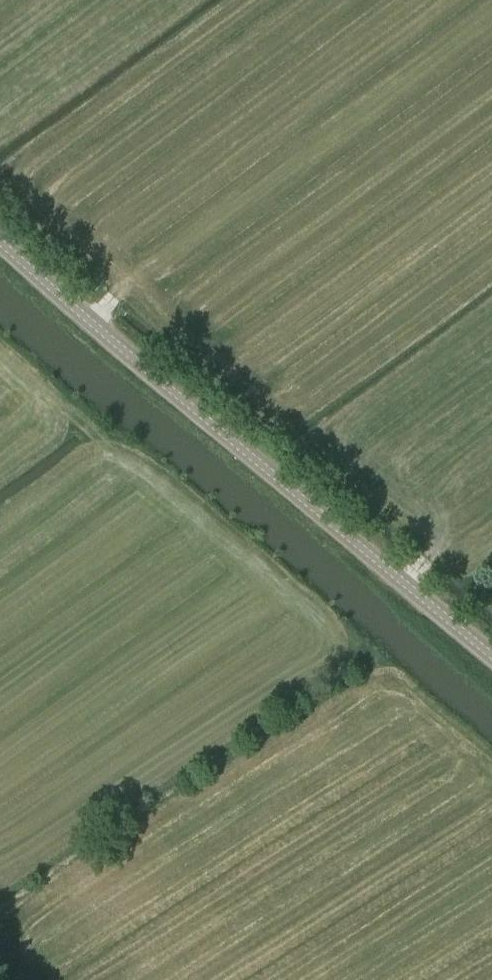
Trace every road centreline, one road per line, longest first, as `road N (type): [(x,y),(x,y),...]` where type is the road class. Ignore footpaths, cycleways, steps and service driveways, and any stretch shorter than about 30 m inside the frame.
road 1 (track): [(0,351),(98,438),(138,458),(245,546),(491,769)]
road 2 (tertiary): [(491,656),(0,240)]

